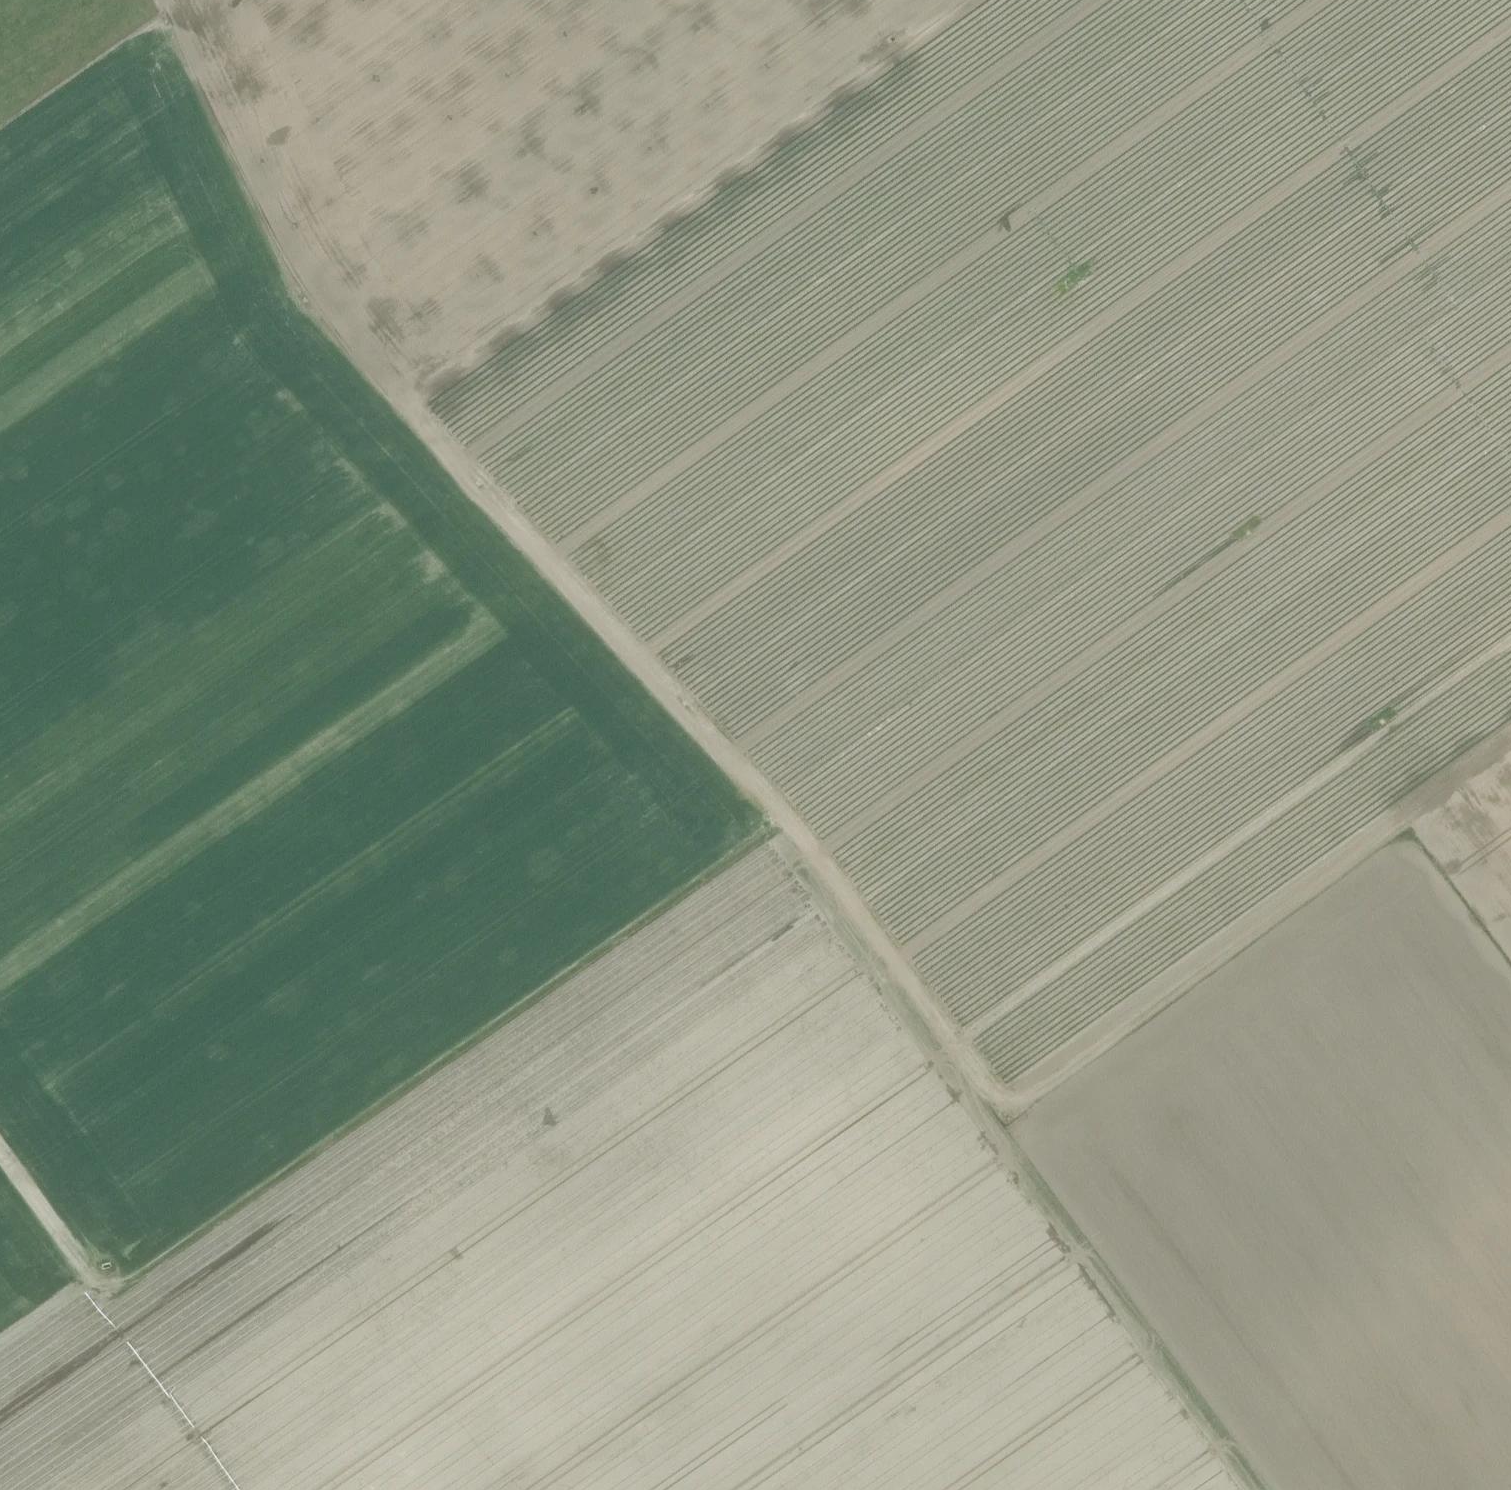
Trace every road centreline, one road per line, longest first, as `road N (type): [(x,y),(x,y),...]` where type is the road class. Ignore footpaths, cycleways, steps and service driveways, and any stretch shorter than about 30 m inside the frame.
road 1 (track): [(270,201),(298,288),(721,746),(991,1112),(1009,1117),(1027,1109),(1510,748)]
road 2 (track): [(0,1158),(100,1292)]

